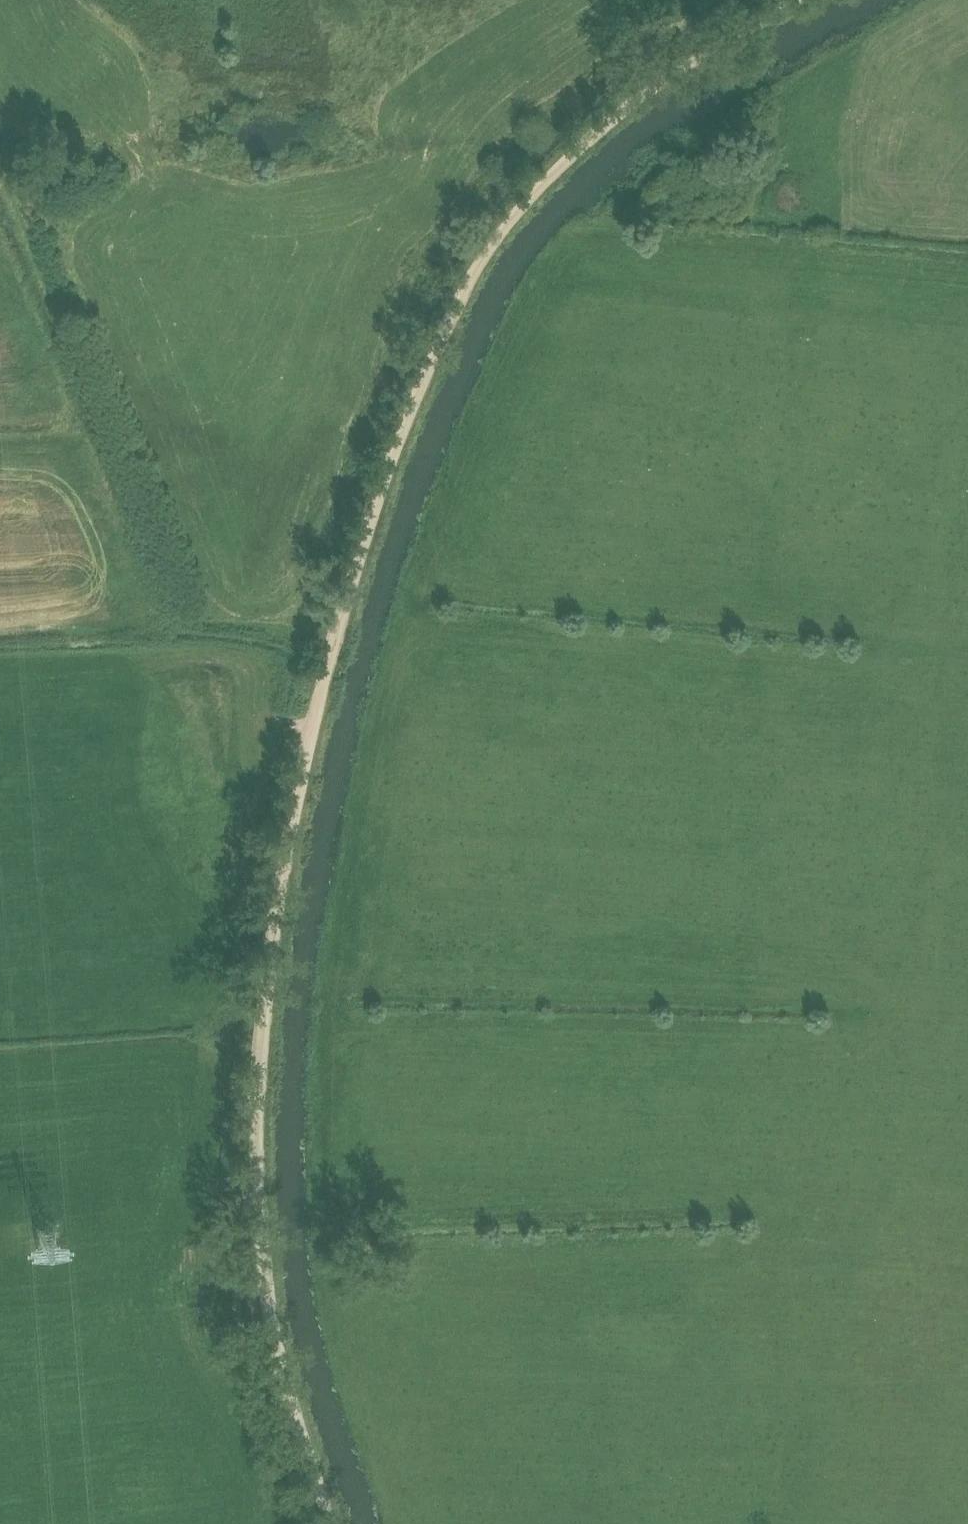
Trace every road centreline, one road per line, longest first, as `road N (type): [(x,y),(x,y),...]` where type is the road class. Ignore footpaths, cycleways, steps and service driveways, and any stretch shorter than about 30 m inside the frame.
road 1 (track): [(332,649),(264,996),(255,1126),(277,1362),(329,1523)]
road 2 (track): [(794,0),(643,95),(503,225),(457,304),(420,390),(332,649)]

